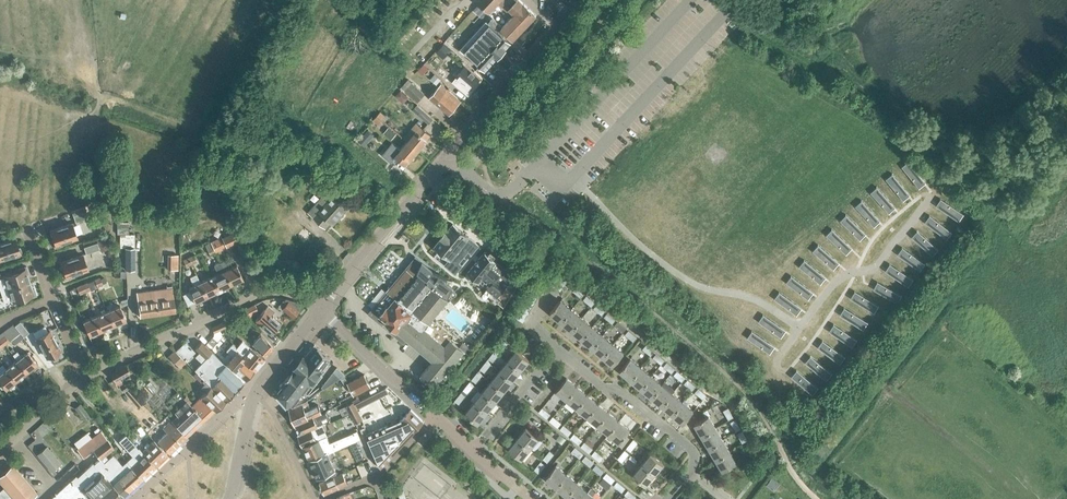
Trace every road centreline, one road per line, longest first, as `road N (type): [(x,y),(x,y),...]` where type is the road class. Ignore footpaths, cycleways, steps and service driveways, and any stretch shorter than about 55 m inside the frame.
road 1 (residential): [(444,158),(496,197),(537,165),(560,188),(573,175),(644,250),(688,282),(751,296),(799,327)]
road 2 (residential): [(689,471),(695,458),(683,442),(556,353),(474,452)]
road 3 (residential): [(320,309),(309,298),(263,292),(85,377)]
road 4 (tertiary): [(230,498),(257,390),(320,309)]
road 5 (tertiary): [(444,158),(575,0)]
road 6 (tertiary): [(320,309),(444,158)]
road 7 (residential): [(928,196),(879,264),(832,283),(799,327)]
road 8 (residential): [(436,415),(320,309)]

